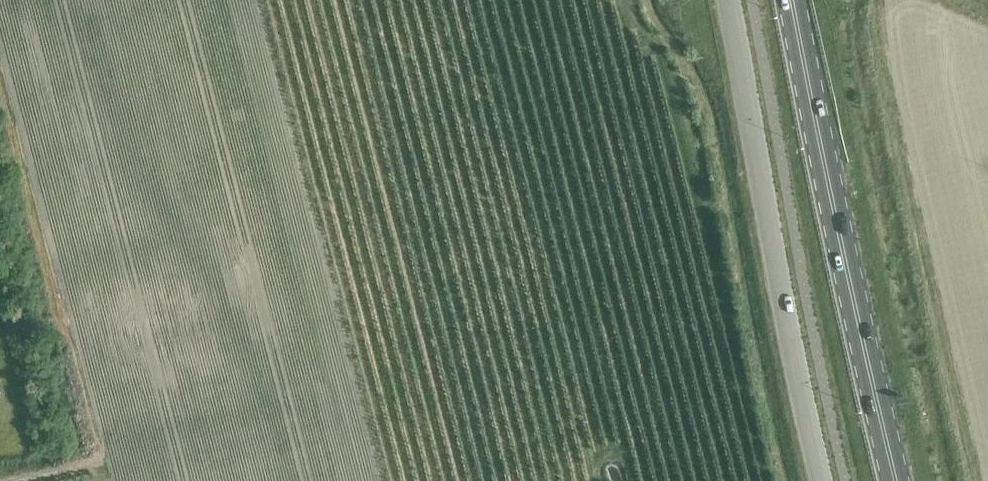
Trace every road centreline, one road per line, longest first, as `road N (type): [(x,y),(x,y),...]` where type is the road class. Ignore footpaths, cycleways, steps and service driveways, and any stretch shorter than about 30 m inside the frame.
road 1 (primary): [(792,0),(896,480)]
road 2 (unclassified): [(728,0),(823,480)]

